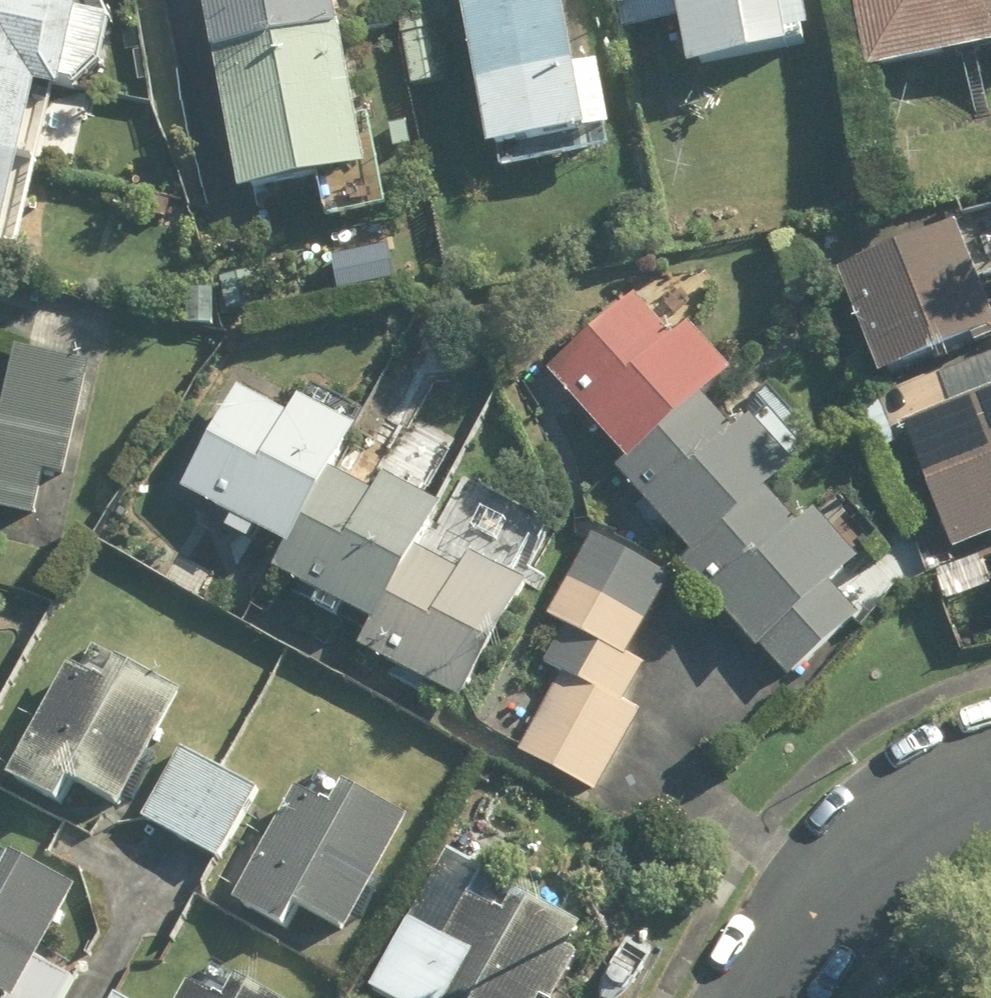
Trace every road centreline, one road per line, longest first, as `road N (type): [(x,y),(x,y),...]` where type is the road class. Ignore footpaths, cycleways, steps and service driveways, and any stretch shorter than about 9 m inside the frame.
road 1 (residential): [(769,997),(823,907),(874,850),(990,787)]

